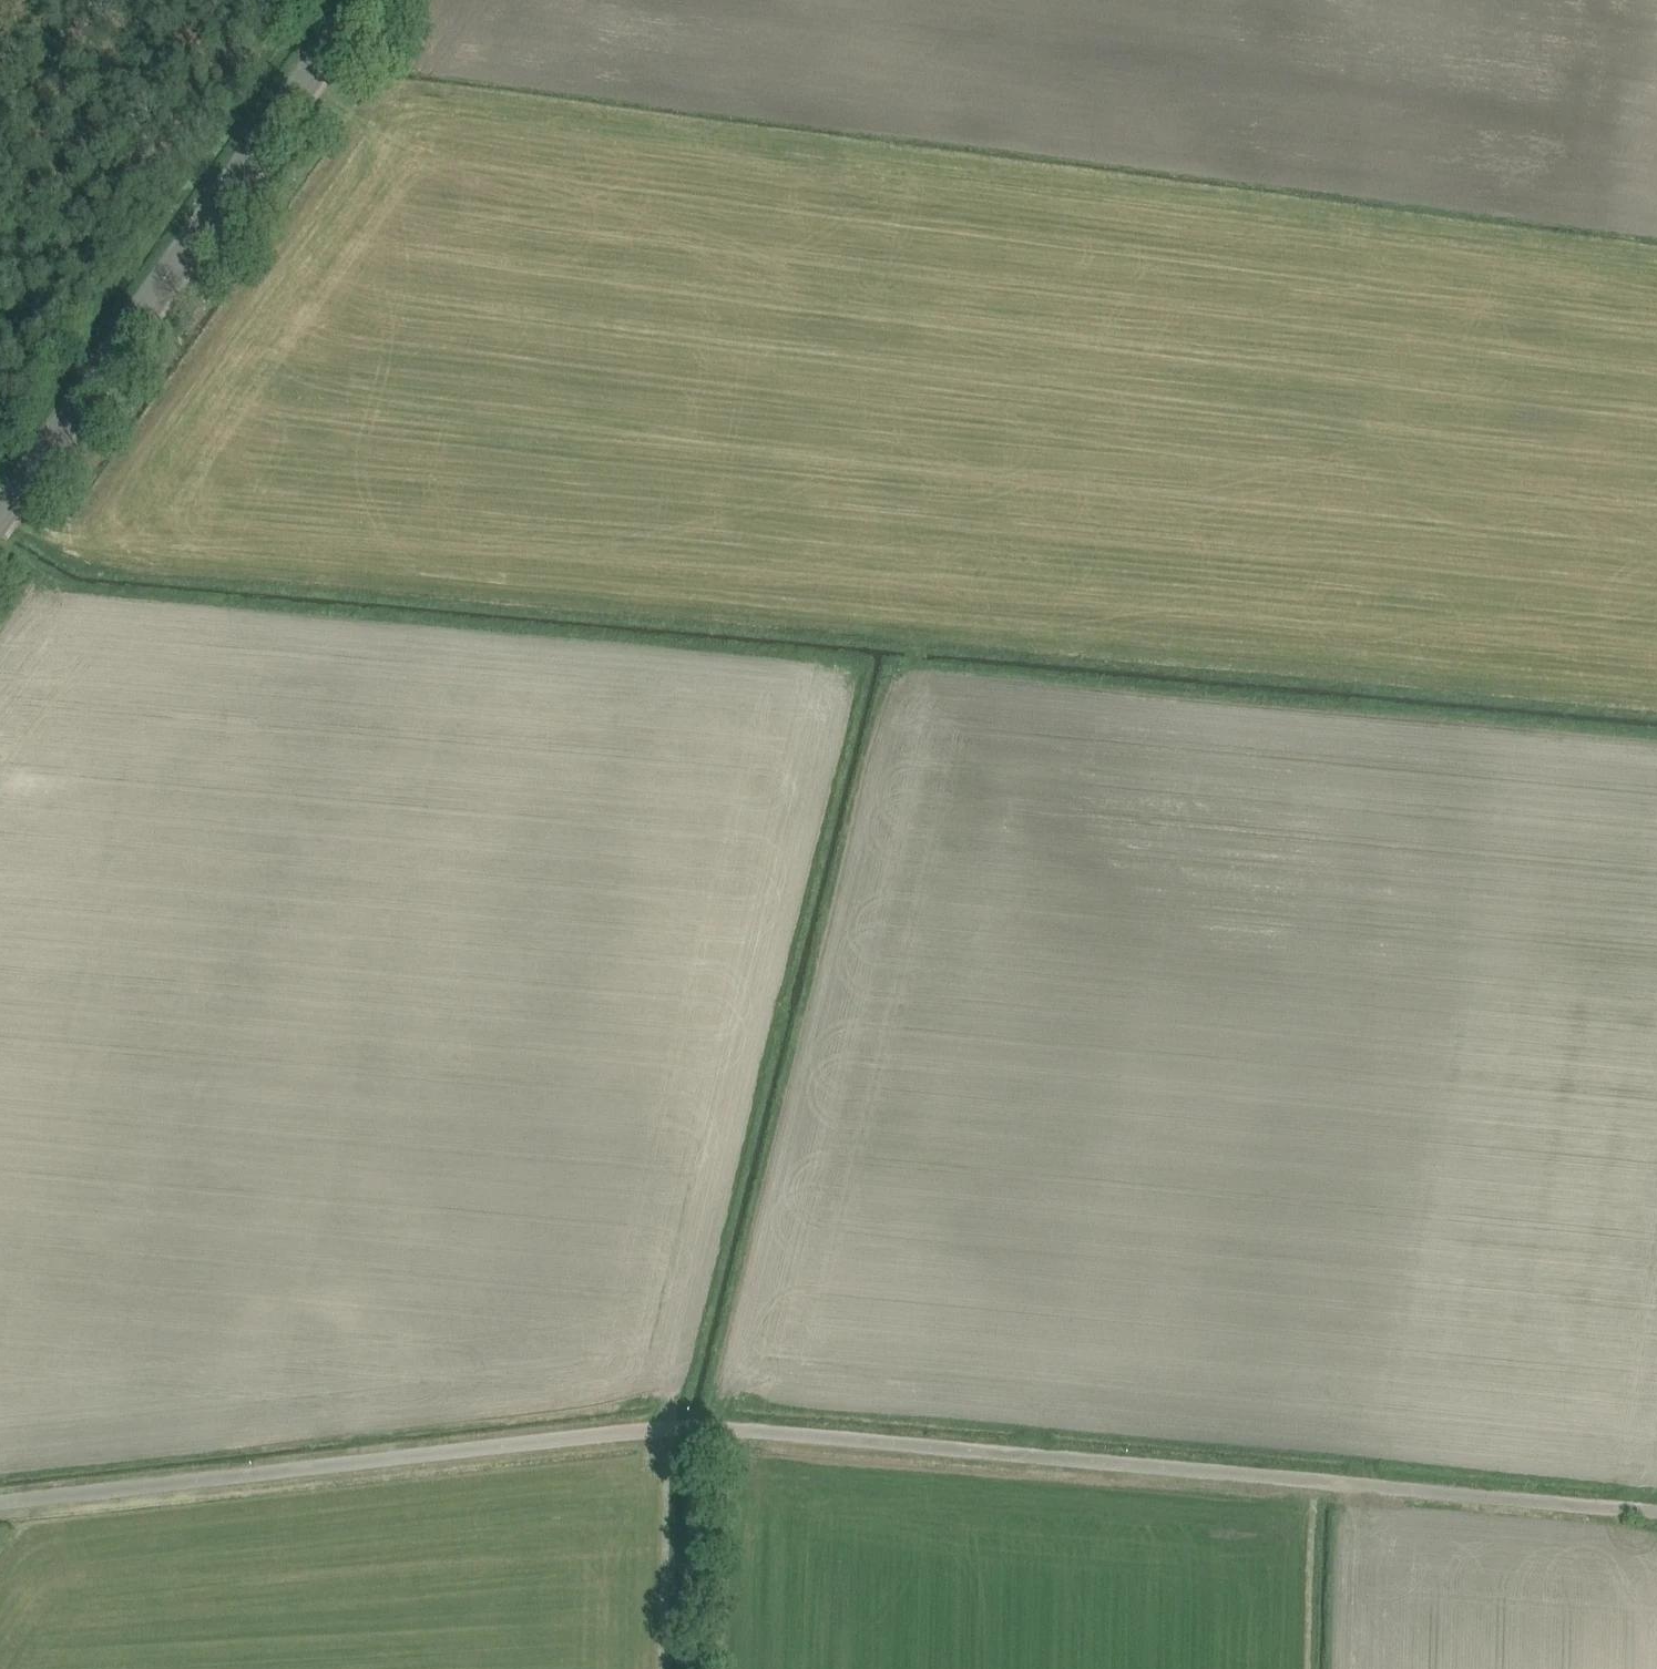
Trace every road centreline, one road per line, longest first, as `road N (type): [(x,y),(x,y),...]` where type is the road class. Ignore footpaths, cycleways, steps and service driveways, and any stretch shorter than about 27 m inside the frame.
road 1 (unclassified): [(1656,1512),(718,1429),(615,1432),(0,1503)]
road 2 (tertiary): [(361,0),(0,515)]

